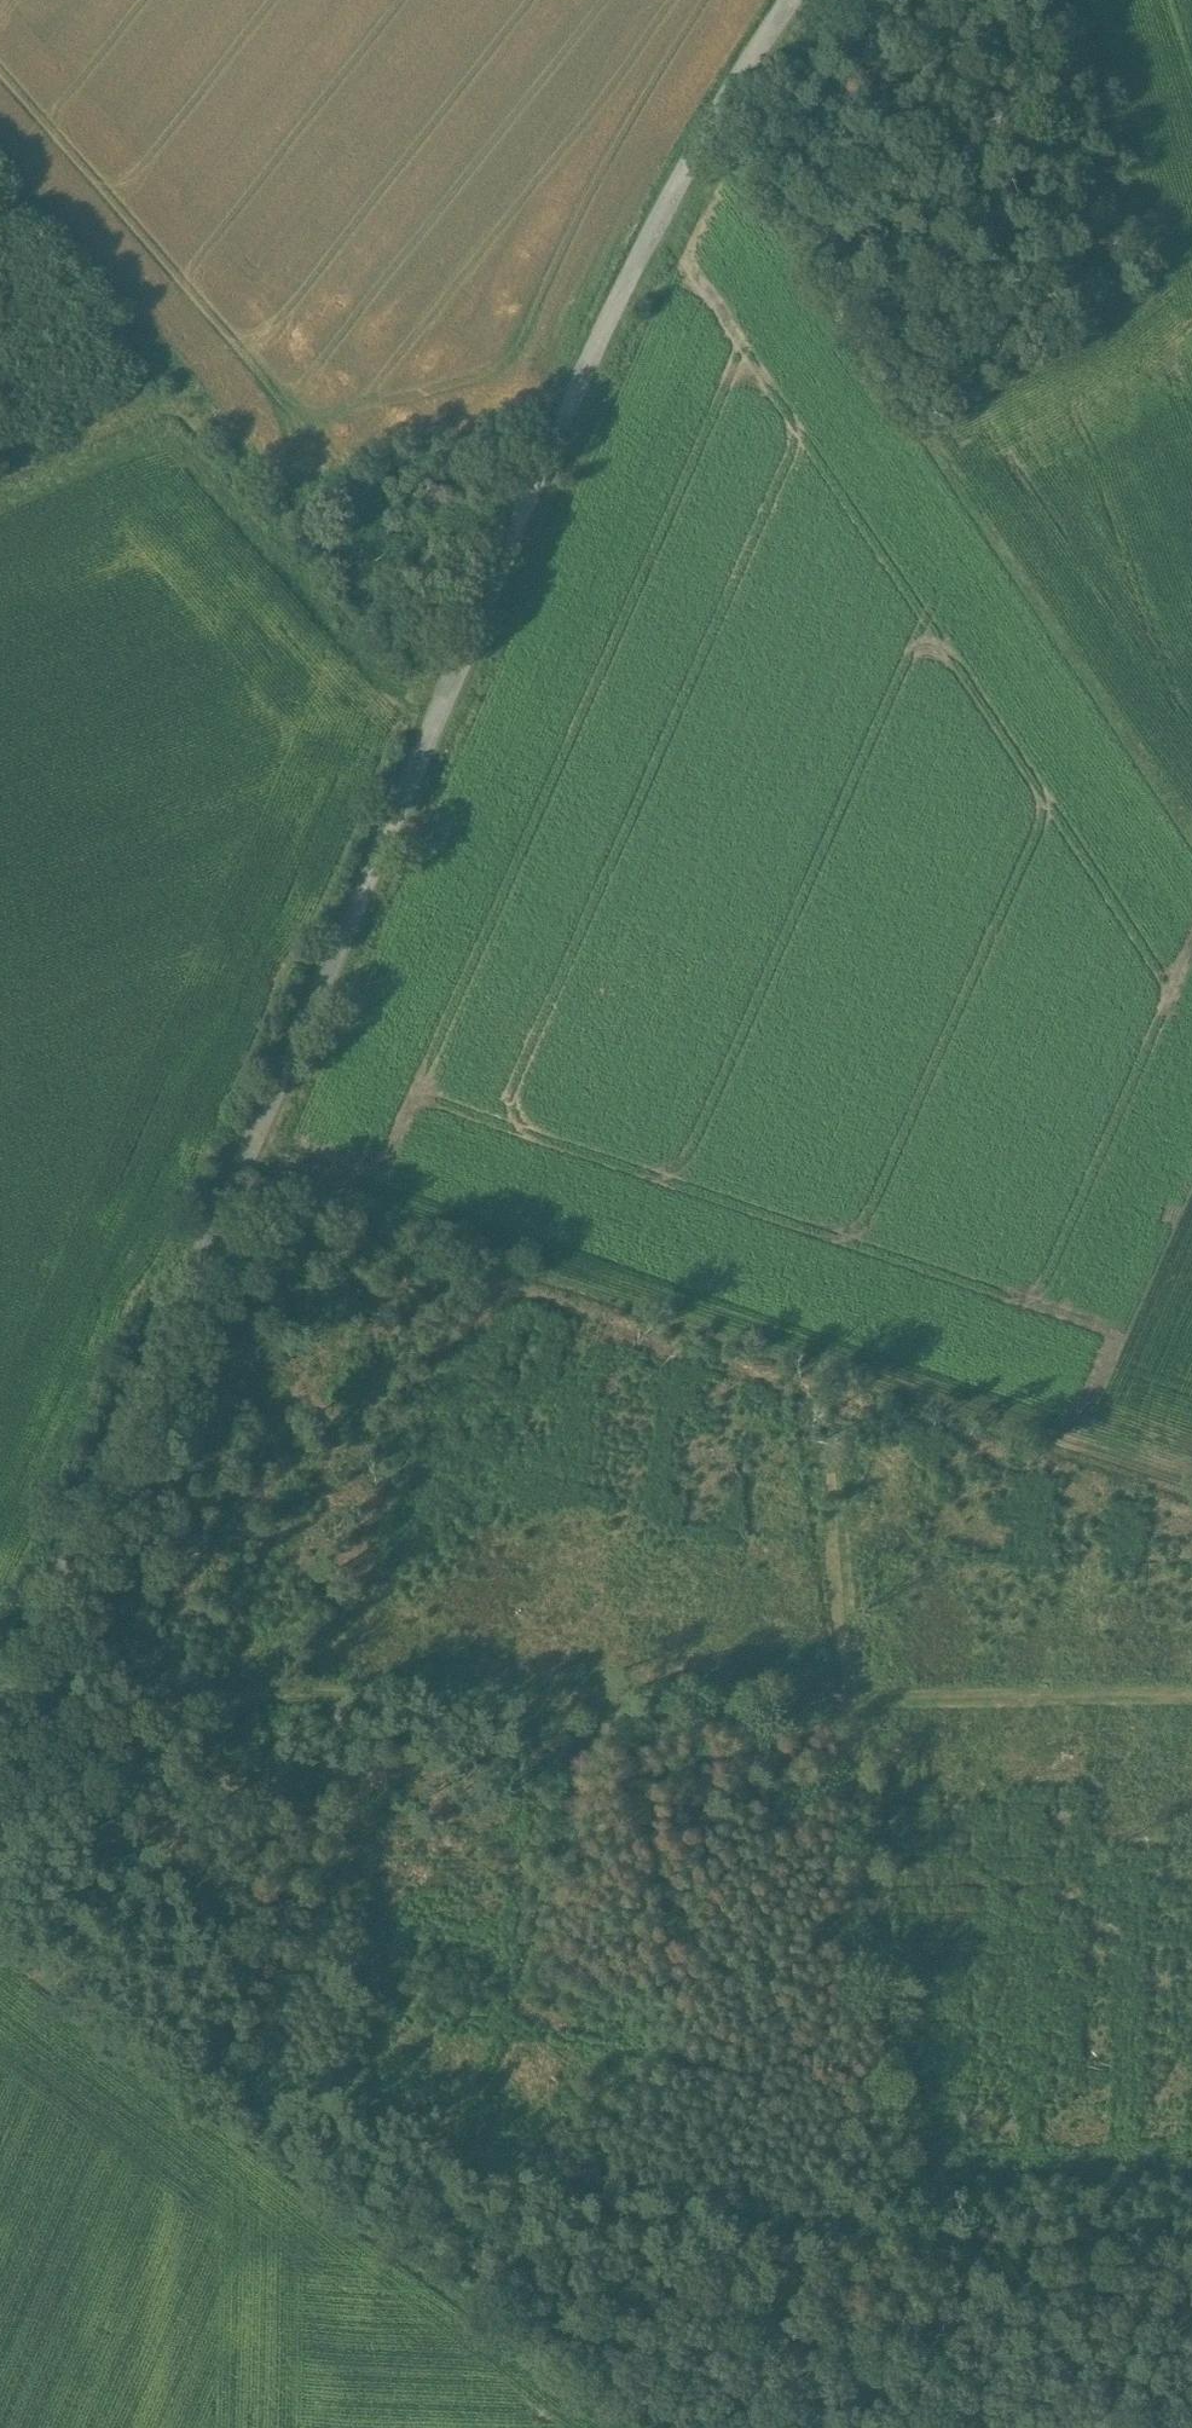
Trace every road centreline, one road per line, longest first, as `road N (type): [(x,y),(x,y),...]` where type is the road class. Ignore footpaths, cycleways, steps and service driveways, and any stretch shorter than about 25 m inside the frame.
road 1 (track): [(0,1714),(681,180),(800,0)]

